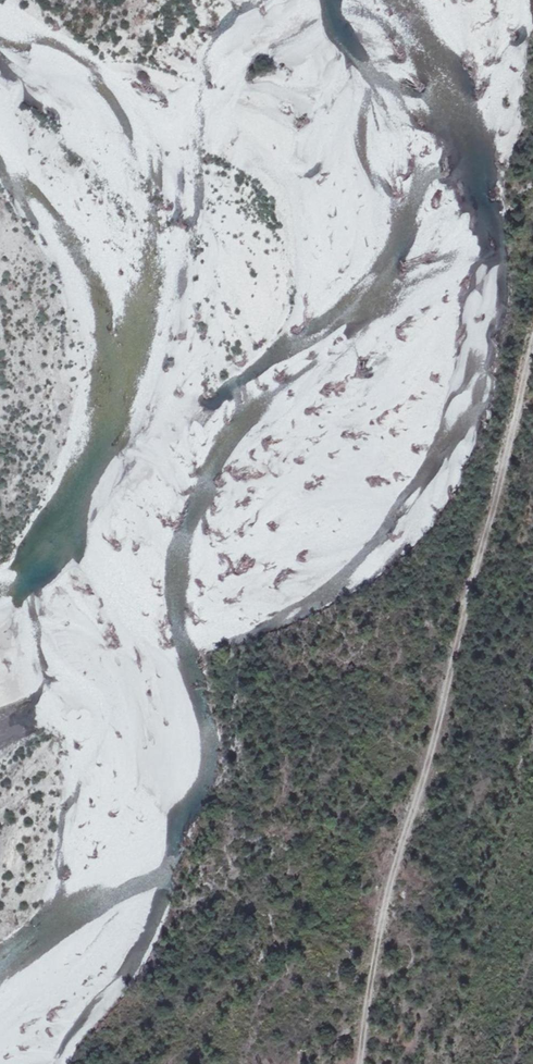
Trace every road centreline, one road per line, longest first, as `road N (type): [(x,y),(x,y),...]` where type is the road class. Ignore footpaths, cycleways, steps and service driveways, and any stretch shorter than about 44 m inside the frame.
road 1 (track): [(359,1063),(380,925),(532,343)]
road 2 (track): [(350,90),(413,36),(472,0)]

